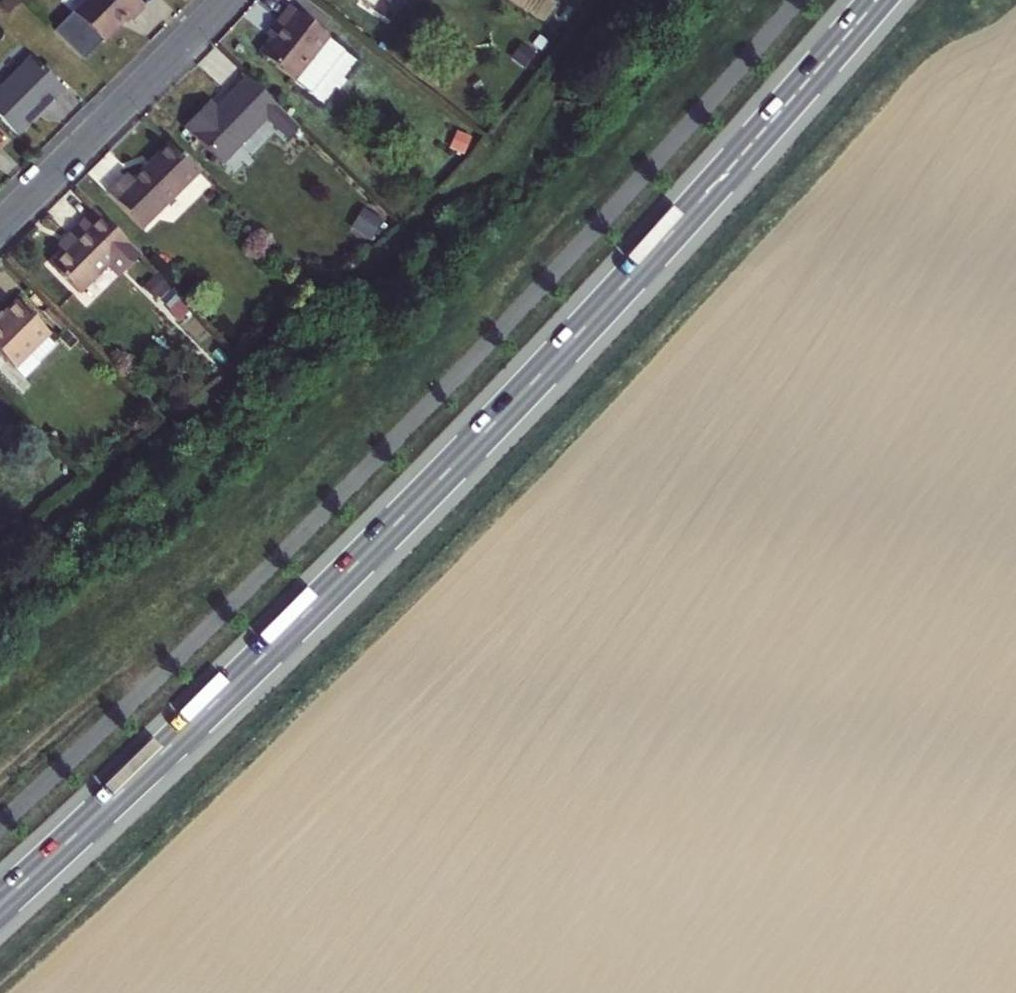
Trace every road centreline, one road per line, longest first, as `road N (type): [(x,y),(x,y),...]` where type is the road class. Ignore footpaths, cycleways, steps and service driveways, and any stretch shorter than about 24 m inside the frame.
road 1 (primary): [(878,0),(449,471),(175,743),(0,903)]
road 2 (residential): [(0,228),(226,0)]

